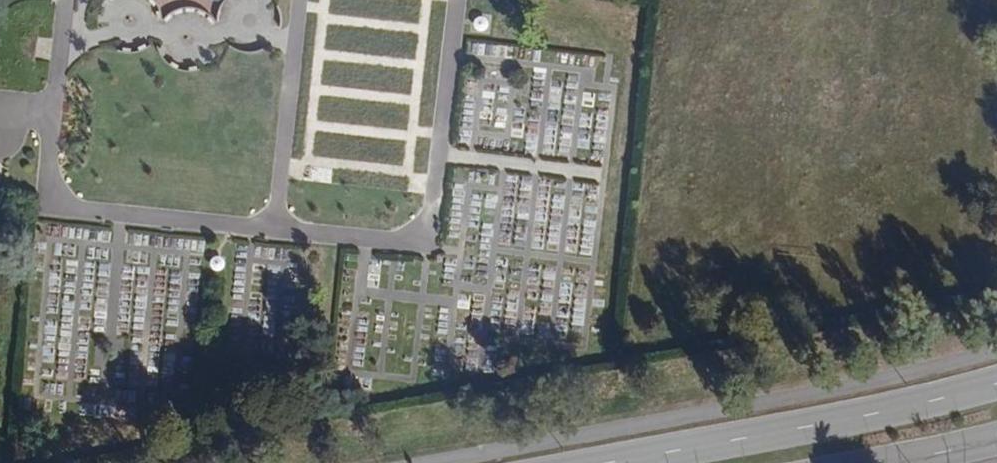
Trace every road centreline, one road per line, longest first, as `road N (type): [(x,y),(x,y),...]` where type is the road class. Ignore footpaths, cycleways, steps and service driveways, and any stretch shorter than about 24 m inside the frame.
road 1 (secondary): [(996,382),(908,408),(605,462)]

